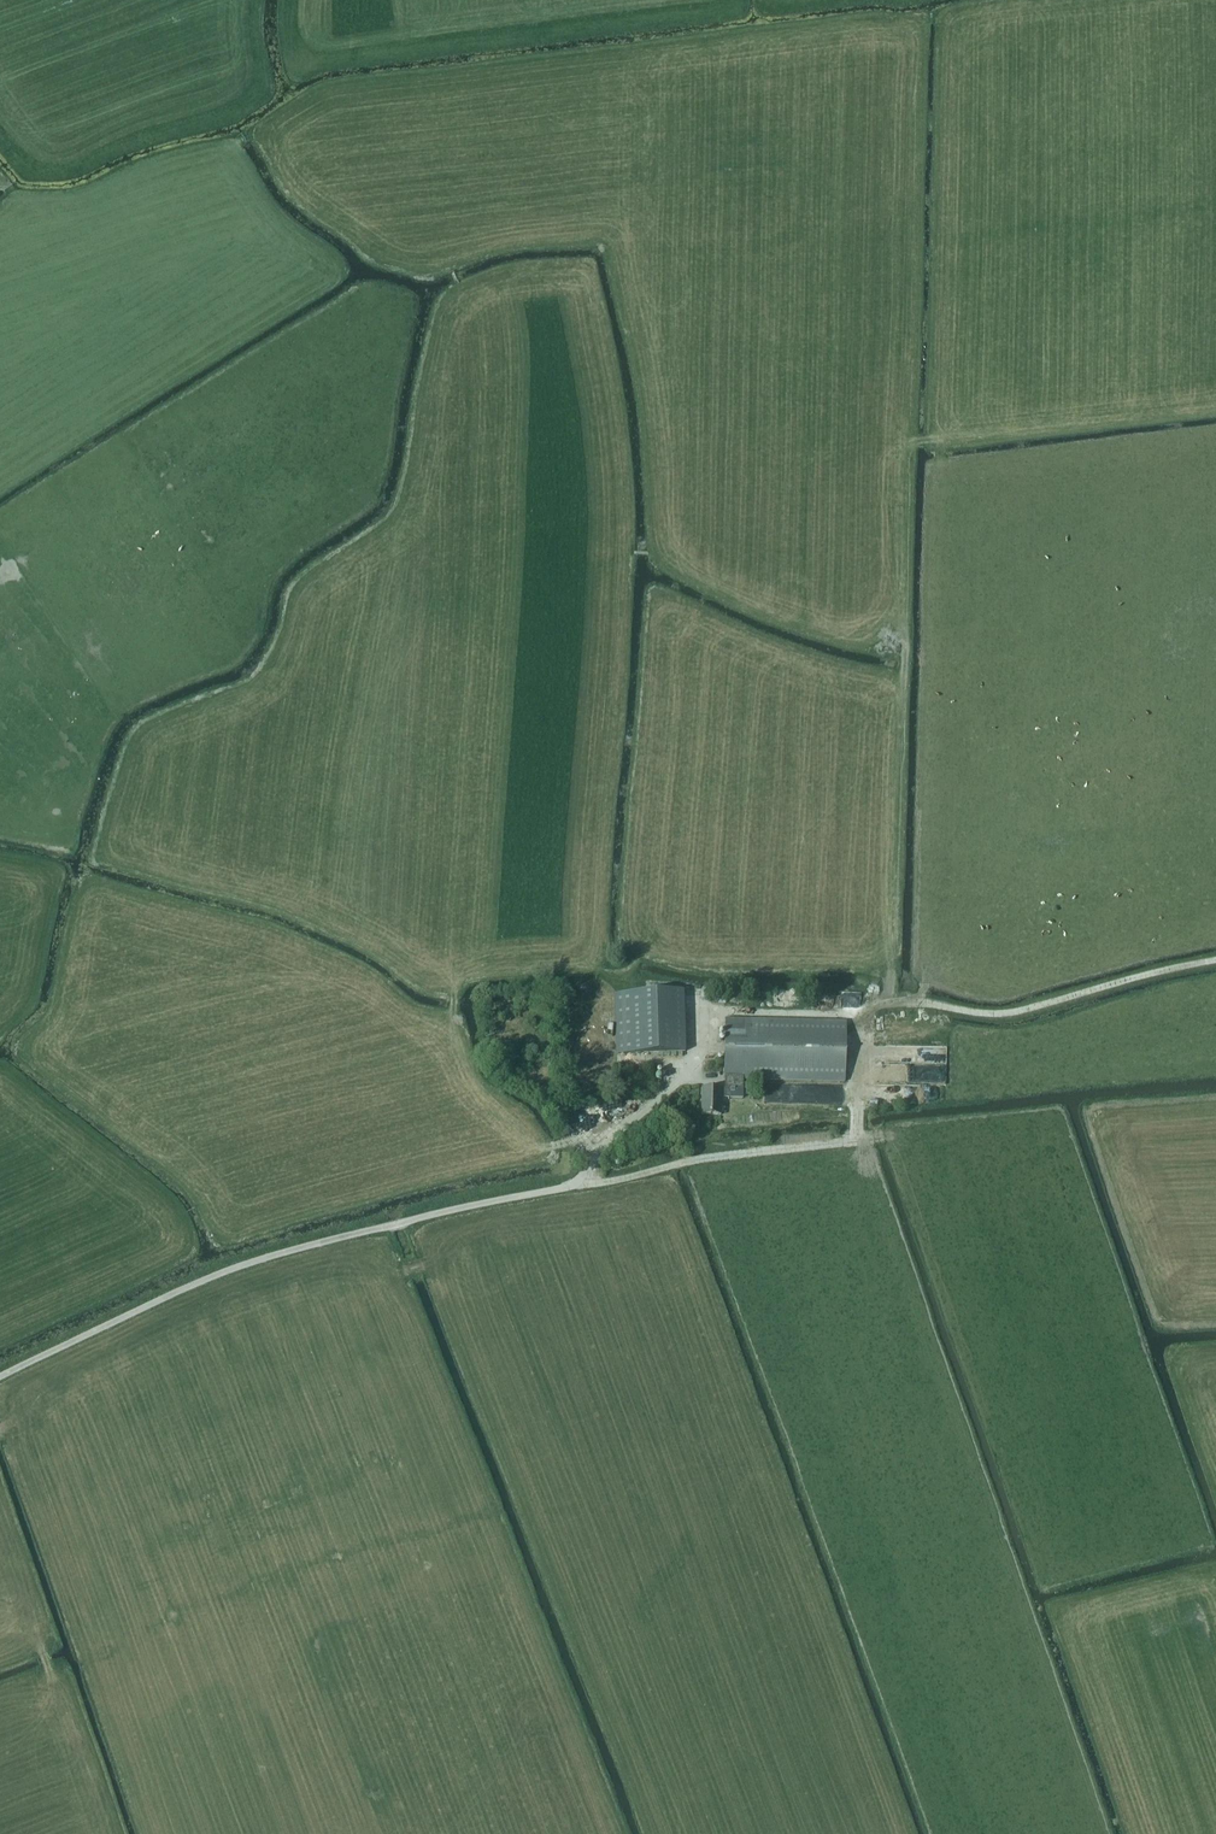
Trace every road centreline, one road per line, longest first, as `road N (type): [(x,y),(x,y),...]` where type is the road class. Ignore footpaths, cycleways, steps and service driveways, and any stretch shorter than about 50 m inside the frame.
road 1 (unclassified): [(0,1390),(210,1287),(590,1187)]

